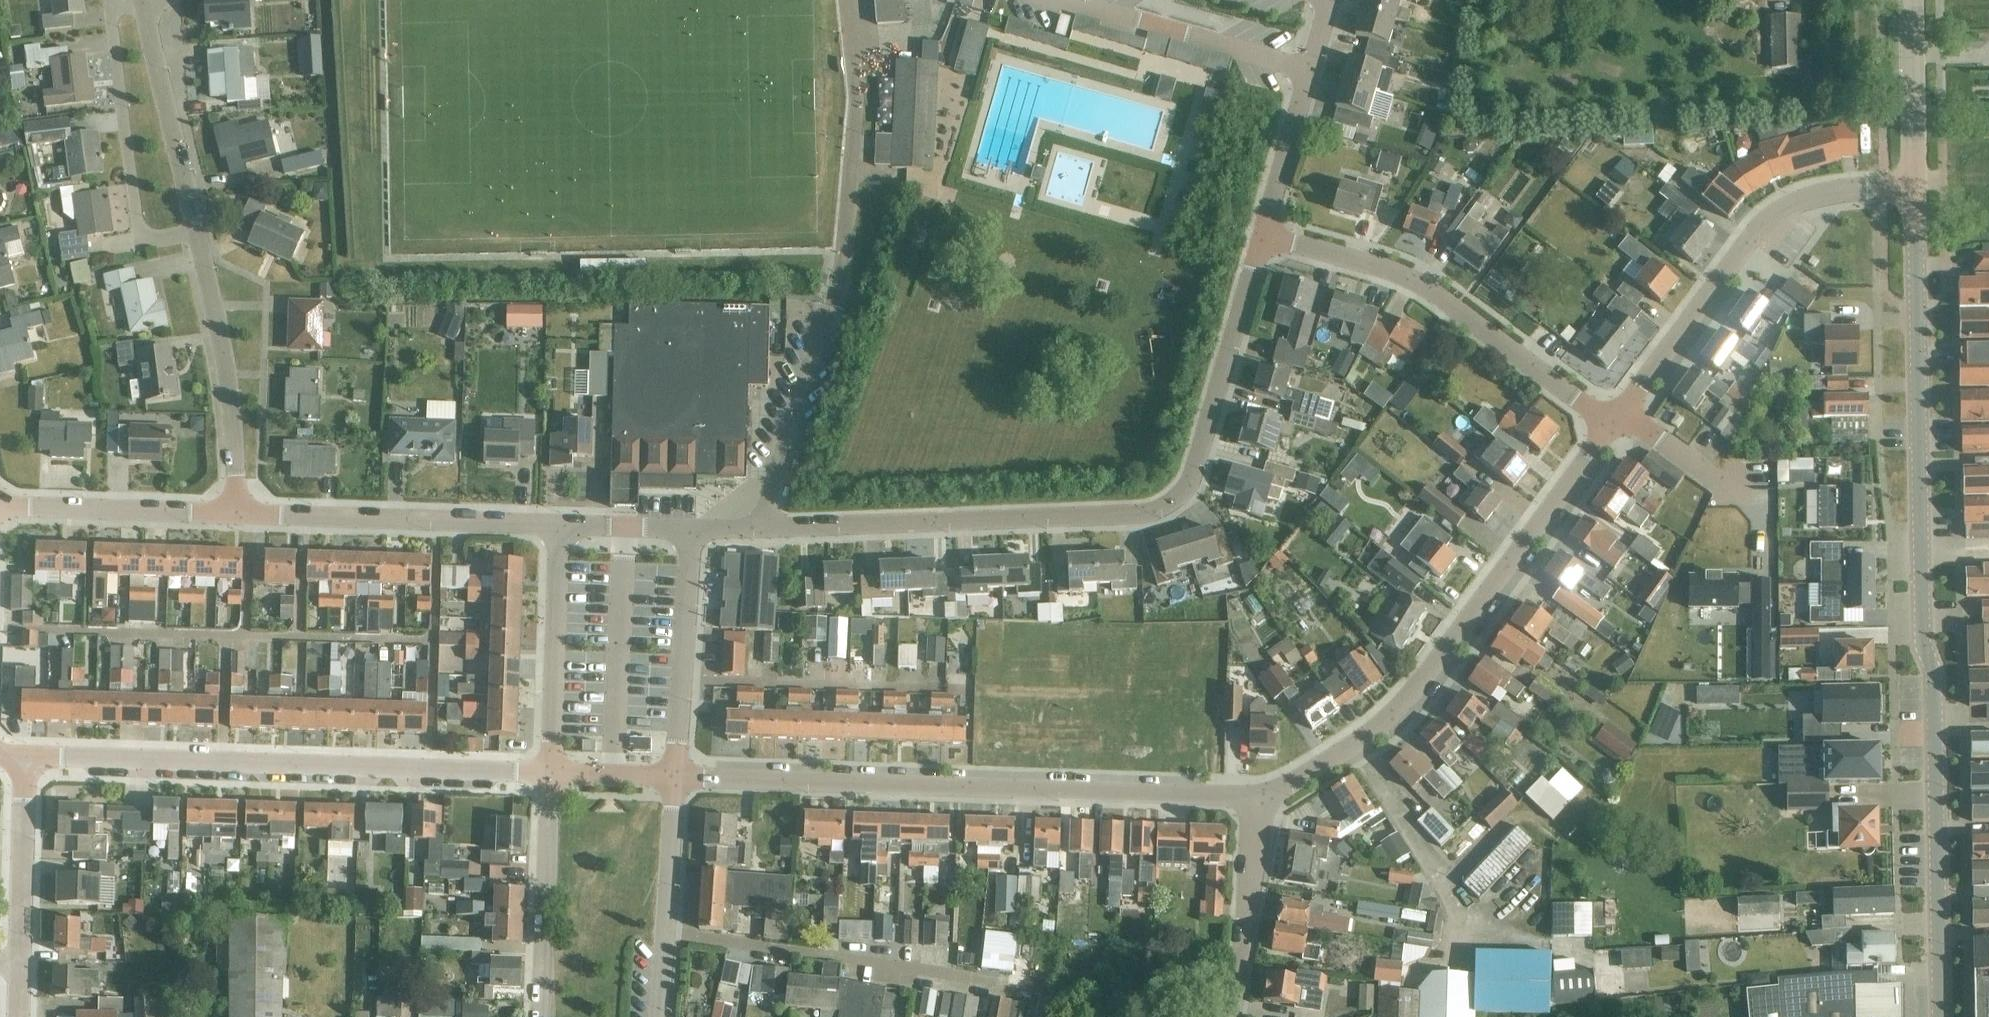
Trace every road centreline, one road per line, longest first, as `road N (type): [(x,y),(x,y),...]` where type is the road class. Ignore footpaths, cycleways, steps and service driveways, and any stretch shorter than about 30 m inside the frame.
road 1 (tertiary): [(1941,1016),(1936,677),(1926,645),(1913,182)]
road 2 (residential): [(765,528),(1136,513),(1165,505),(1194,473),(1265,238)]
road 3 (residential): [(1259,799),(678,777)]
road 4 (residential): [(765,528),(841,251),(858,115),(853,0)]
road 5 (residential): [(23,756),(550,772)]
road 6 (residential): [(1259,799),(1398,712),(1609,424)]
road 7 (residential): [(1609,424),(1759,221),(1803,197),(1913,182)]
road 8 (residential): [(1609,424),(1435,293),(1394,272),(1265,238)]
road 9 (residential): [(559,525),(240,515)]
road 10 (residential): [(196,230),(228,370),(240,515)]
road 11 (residential): [(196,230),(159,239),(138,225),(111,10)]
road 12 (residential): [(678,777),(691,529)]
road 13 (residential): [(559,525),(550,772)]
road 14 (residential): [(1265,238),(1330,0)]
road 15 (residential): [(550,772),(542,1016)]
road 16 (residential): [(240,515),(0,506)]
road 17 (residential): [(659,1016),(678,777)]
road 18 (residential): [(144,4),(196,230)]
road 19 (residential): [(1232,1016),(1259,799)]
road 20 (residential): [(19,961),(23,756)]
road 21 (tertiary): [(1913,182),(1911,0)]
road 22 (residential): [(691,529),(559,525)]
road 23 (residential): [(678,777),(550,772)]

